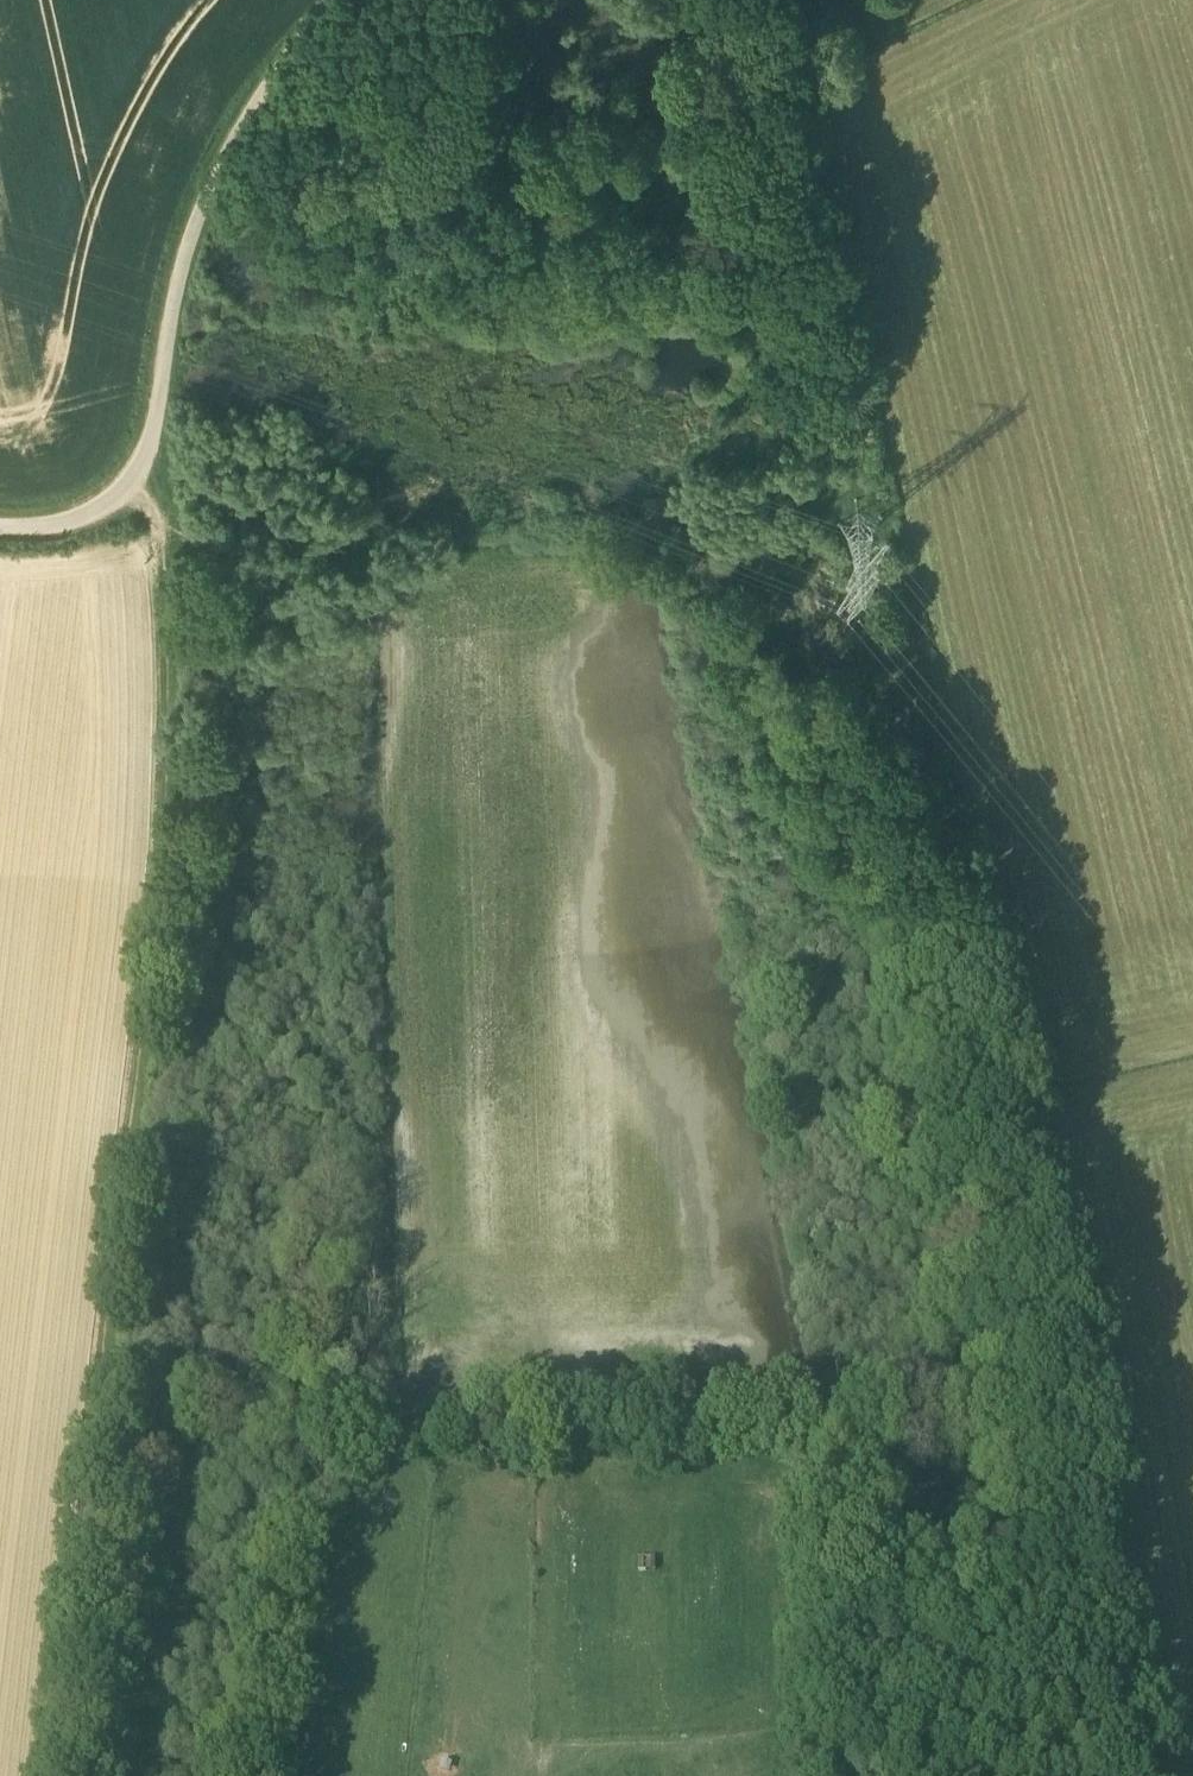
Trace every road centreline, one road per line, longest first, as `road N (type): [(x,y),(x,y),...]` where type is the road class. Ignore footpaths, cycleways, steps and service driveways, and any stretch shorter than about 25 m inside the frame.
road 1 (track): [(136,467),(150,713),(145,921),(32,1775)]
road 2 (unclassified): [(0,515),(54,519),(94,509),(124,487),(150,445),(172,365),(185,259),(201,206),(270,84),(331,0)]
road 3 (track): [(136,467),(230,545),(376,563)]

